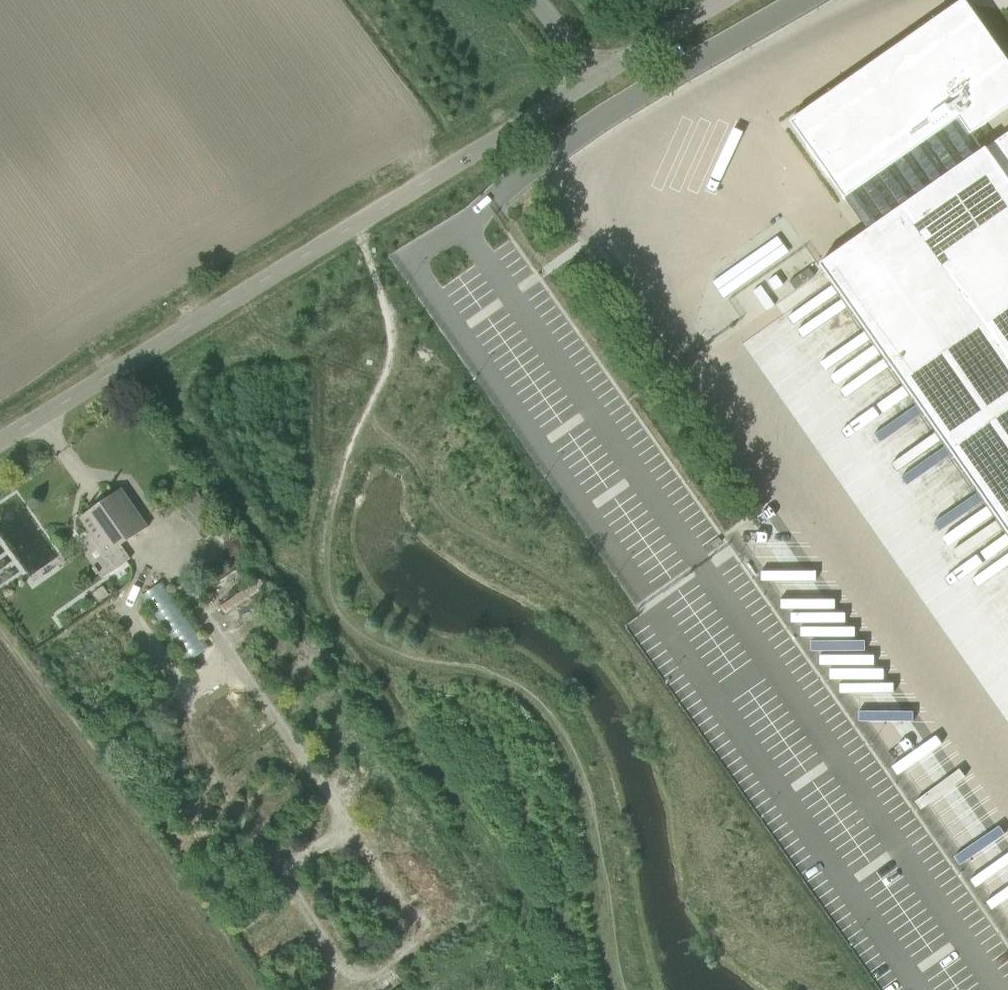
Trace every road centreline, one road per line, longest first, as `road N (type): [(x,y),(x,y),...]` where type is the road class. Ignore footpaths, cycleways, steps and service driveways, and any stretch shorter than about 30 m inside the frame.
road 1 (track): [(363,414),(412,462),(447,526),(607,619),(862,989)]
road 2 (unclassified): [(0,441),(594,76)]
road 3 (track): [(345,821),(427,933),(371,975),(348,967),(291,885),(298,859),(334,834)]
road 4 (unclassified): [(594,76),(724,0)]

